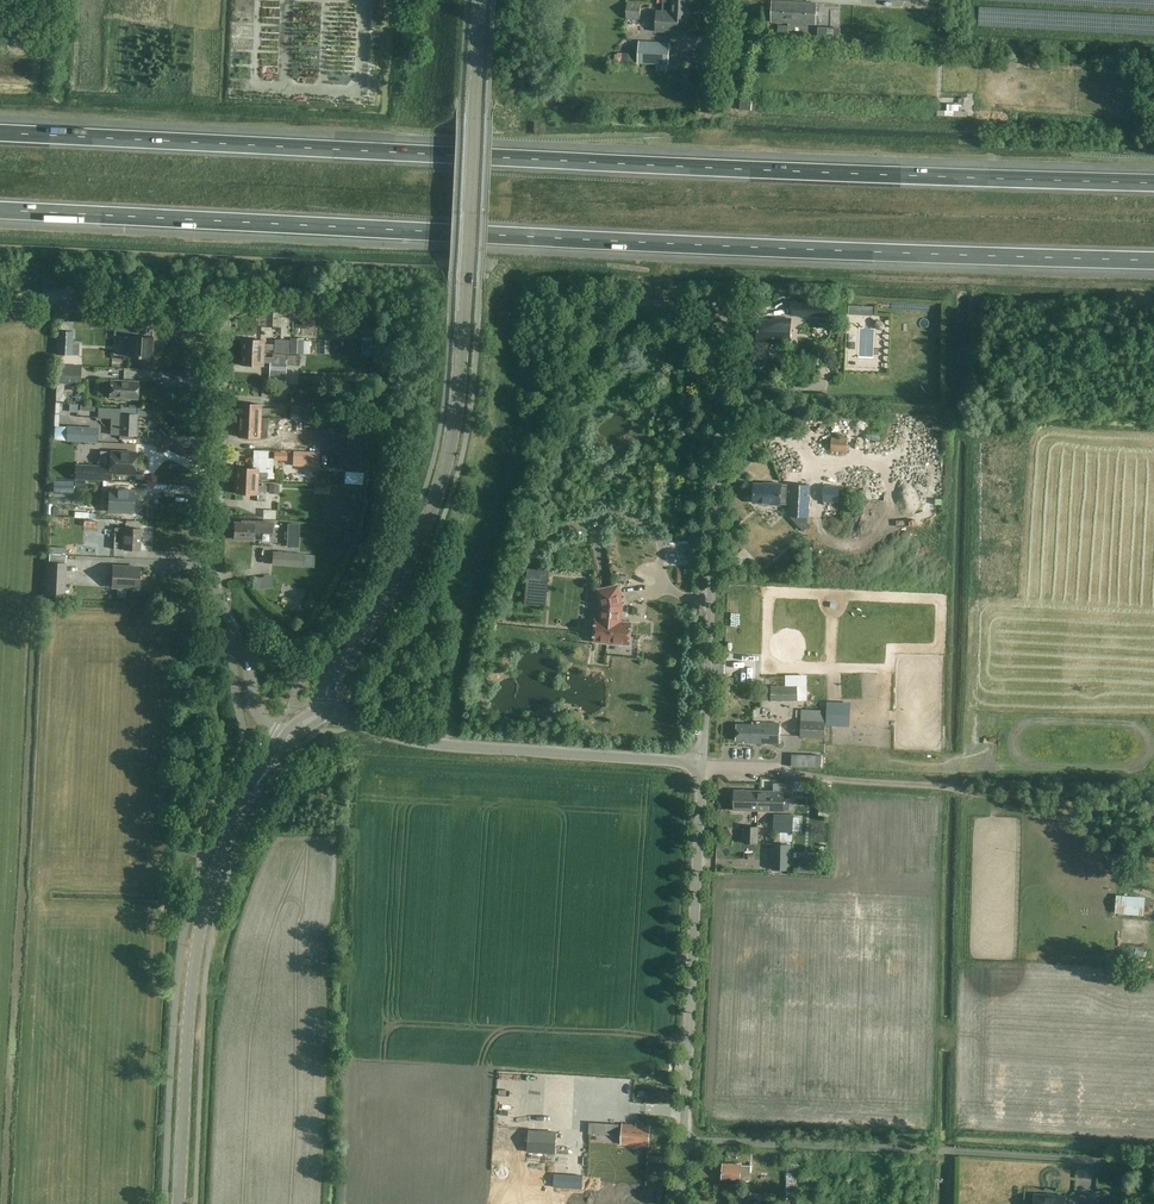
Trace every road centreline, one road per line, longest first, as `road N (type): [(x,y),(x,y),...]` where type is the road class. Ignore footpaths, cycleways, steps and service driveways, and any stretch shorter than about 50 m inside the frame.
road 1 (motorway): [(0,211),(1153,260)]
road 2 (motorway): [(1153,181),(0,132)]
road 3 (tertiary): [(326,714),(331,681),(416,551),(453,434),(481,0)]
road 4 (unclassified): [(703,762),(725,317),(713,305),(597,301)]
road 5 (unclassified): [(1145,890),(1079,804),(703,762)]
road 6 (tertiary): [(179,1203),(203,913),(236,822),(288,739)]
road 7 (unclassified): [(288,739),(259,714),(249,658),(213,574),(225,301)]
road 8 (unclassified): [(685,1139),(703,762)]
road 9 (unclassified): [(703,762),(419,744),(348,718)]
road 10 (unclassified): [(952,1151),(685,1139)]
road 11 (unclassified): [(225,301),(83,293),(0,305)]

